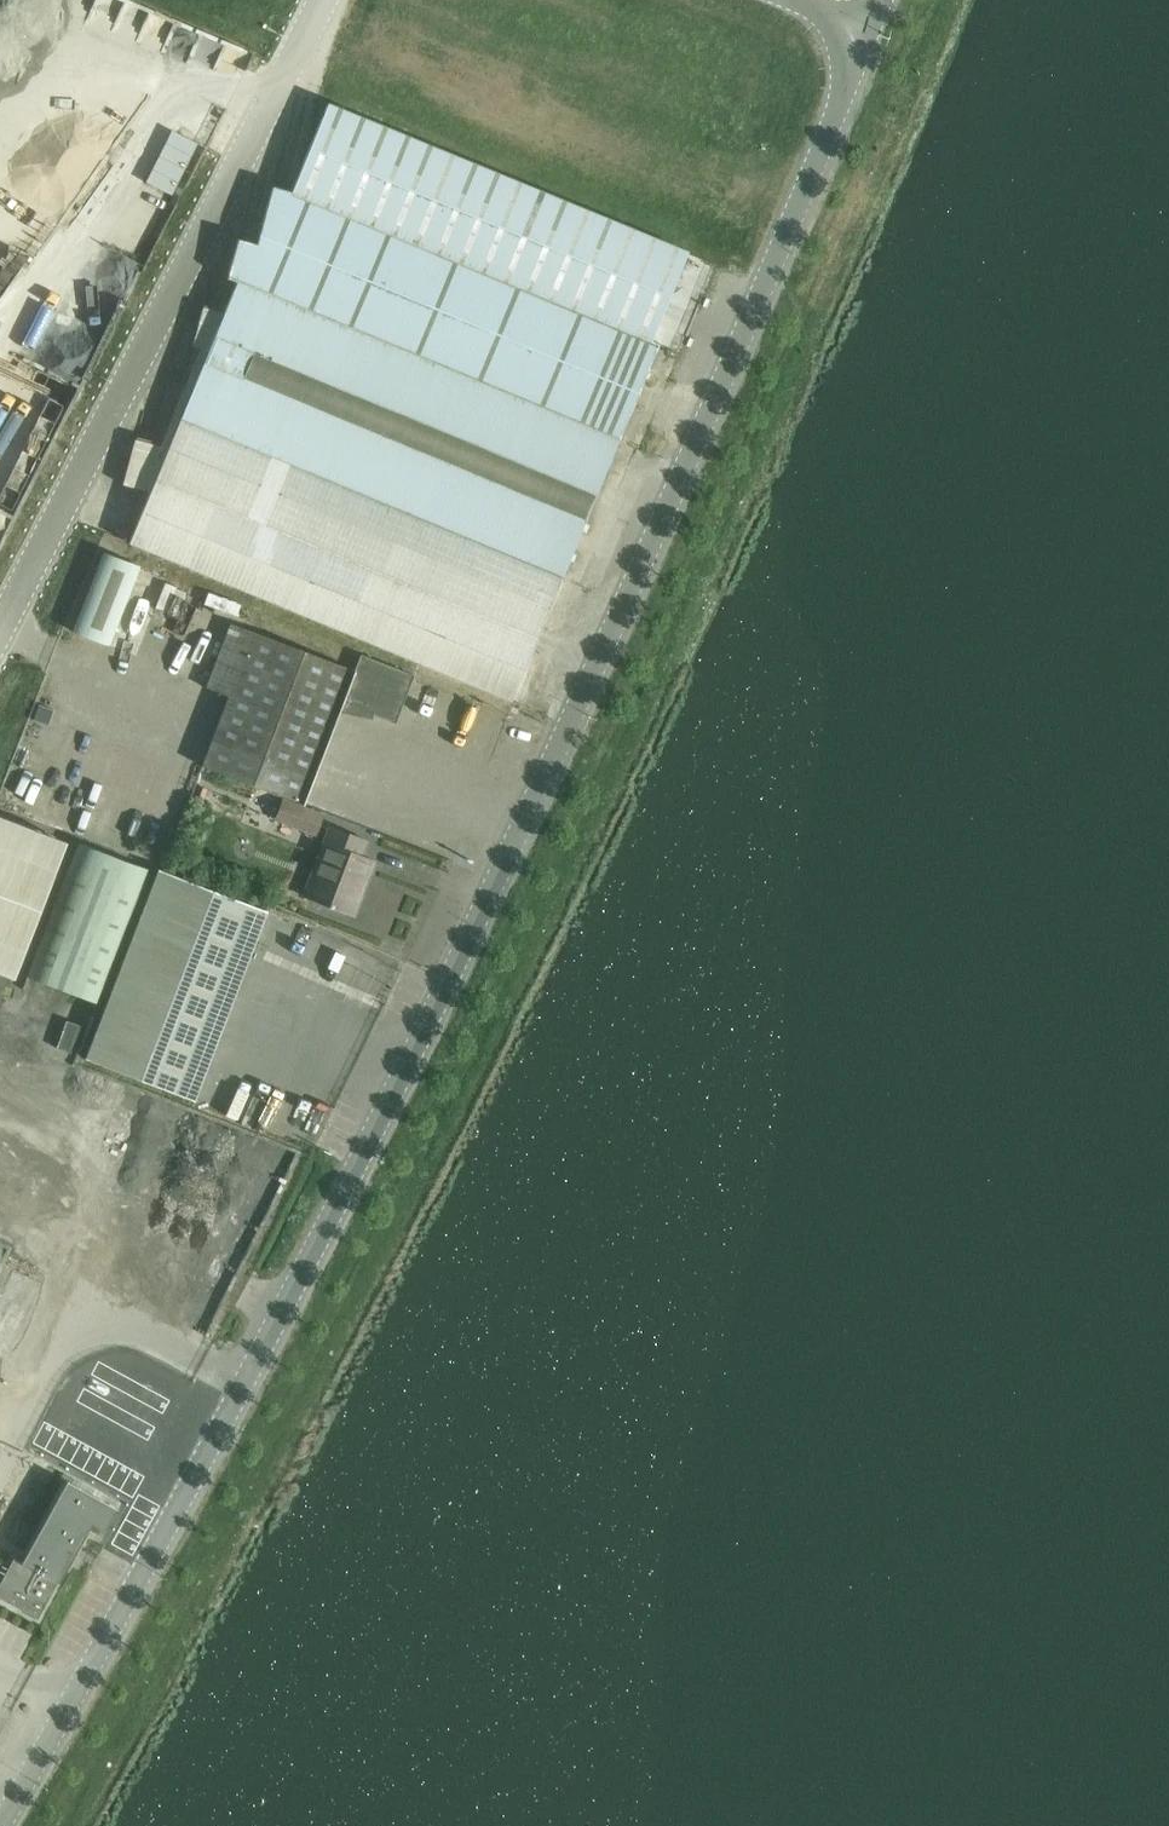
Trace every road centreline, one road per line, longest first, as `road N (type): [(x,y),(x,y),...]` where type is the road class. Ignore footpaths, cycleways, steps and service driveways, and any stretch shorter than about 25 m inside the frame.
road 1 (unclassified): [(0,1817),(199,1469),(541,792),(868,34)]
road 2 (unclassified): [(0,641),(319,0)]

